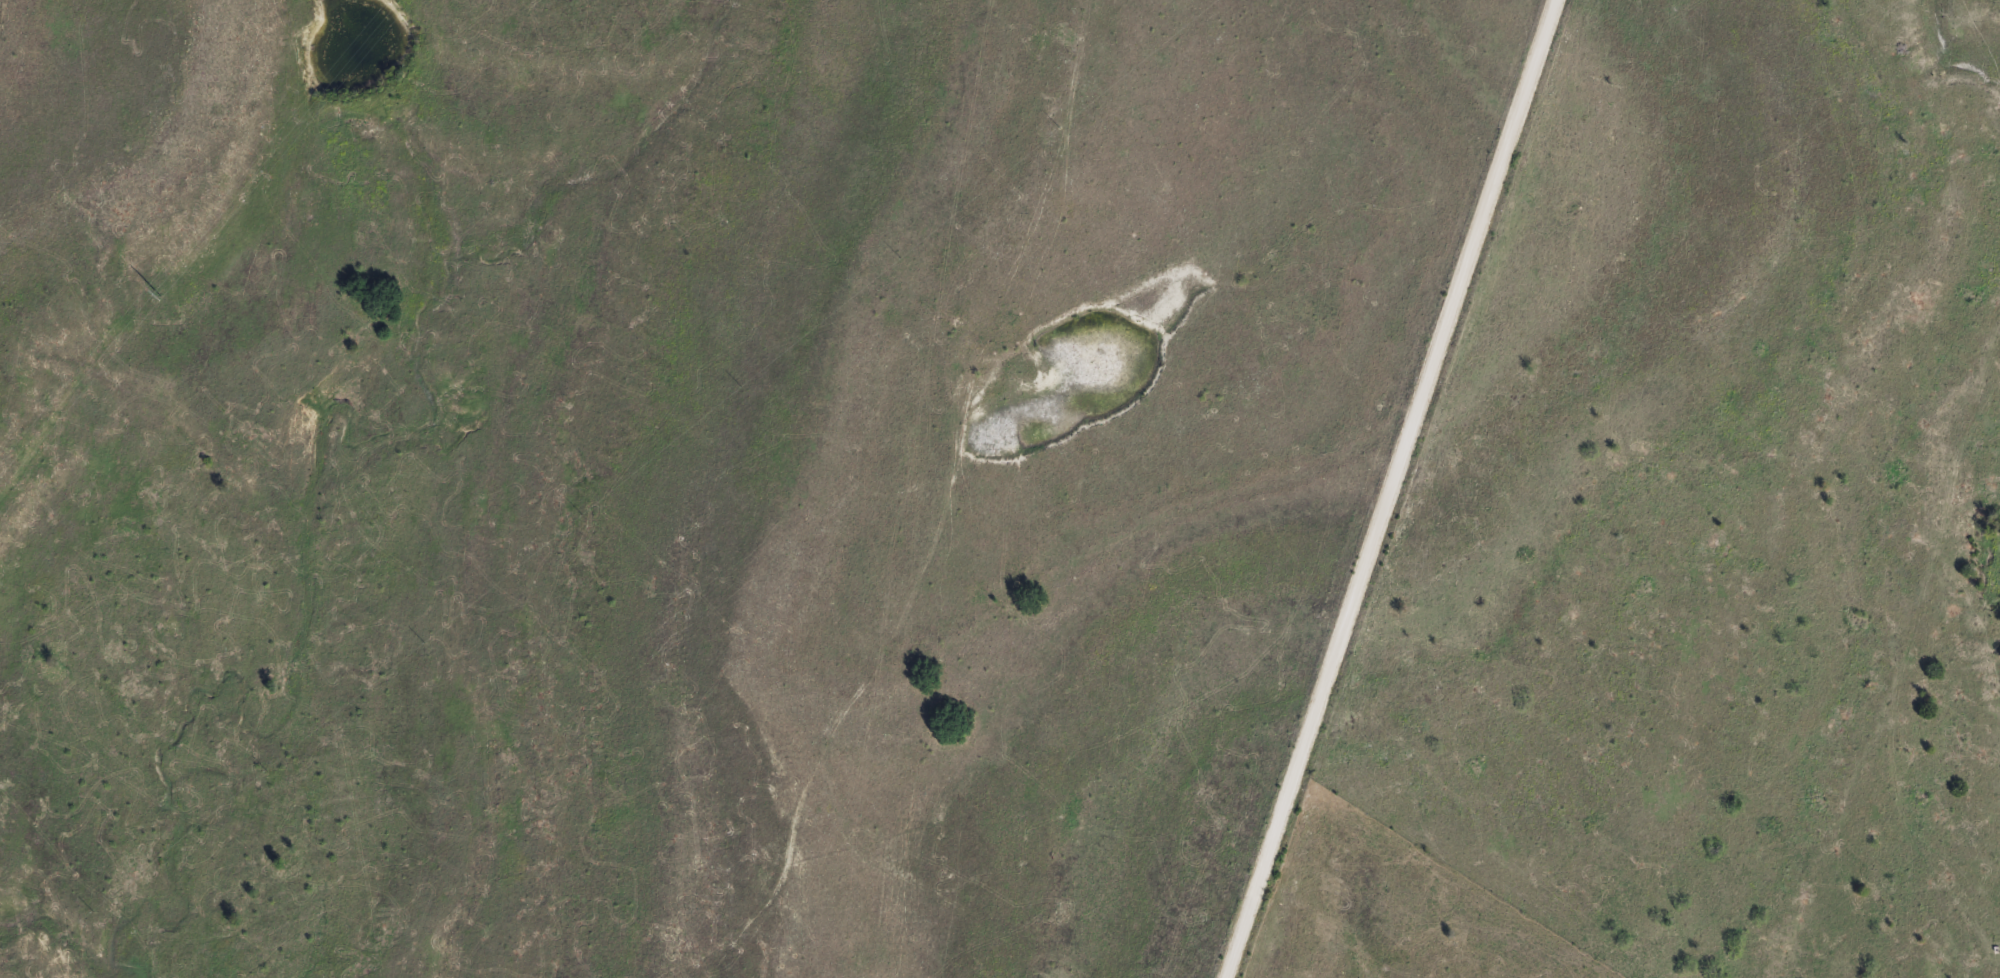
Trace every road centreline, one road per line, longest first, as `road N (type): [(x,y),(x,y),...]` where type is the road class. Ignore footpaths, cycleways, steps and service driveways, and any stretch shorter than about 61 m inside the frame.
road 1 (residential): [(1222,977),(1551,0)]

